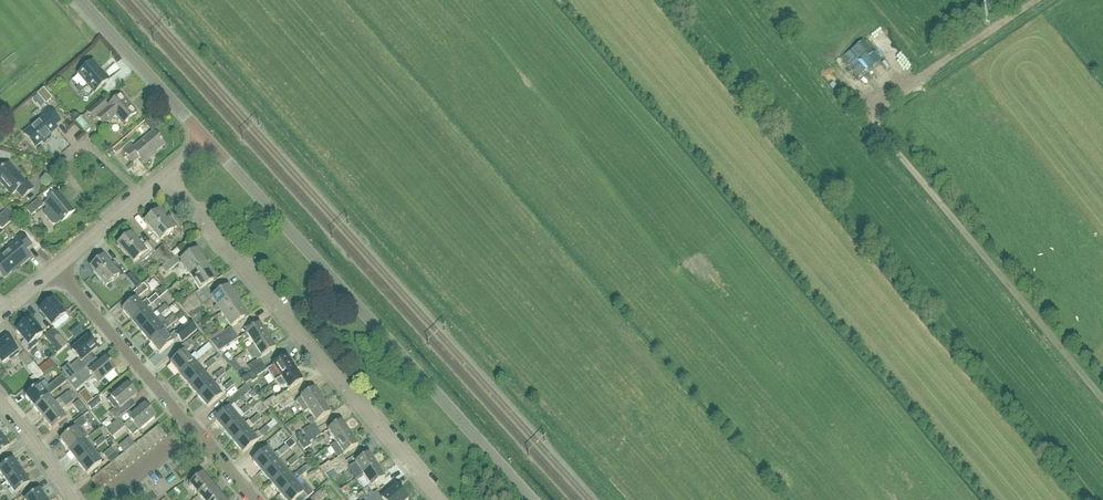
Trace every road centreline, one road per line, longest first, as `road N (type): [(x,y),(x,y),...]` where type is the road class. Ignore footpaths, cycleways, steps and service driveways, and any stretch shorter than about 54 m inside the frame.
road 1 (unclassified): [(532,499),(207,141)]
road 2 (residential): [(437,499),(162,179)]
road 3 (unclassified): [(1102,401),(889,143)]
road 4 (residential): [(253,499),(55,269)]
road 5 (track): [(889,143),(874,122),(881,102),(1036,0)]
road 6 (unclassified): [(207,141),(80,0)]
road 7 (residential): [(103,229),(64,168),(67,155),(95,148),(142,198)]
road 8 (residential): [(72,499),(0,402)]

